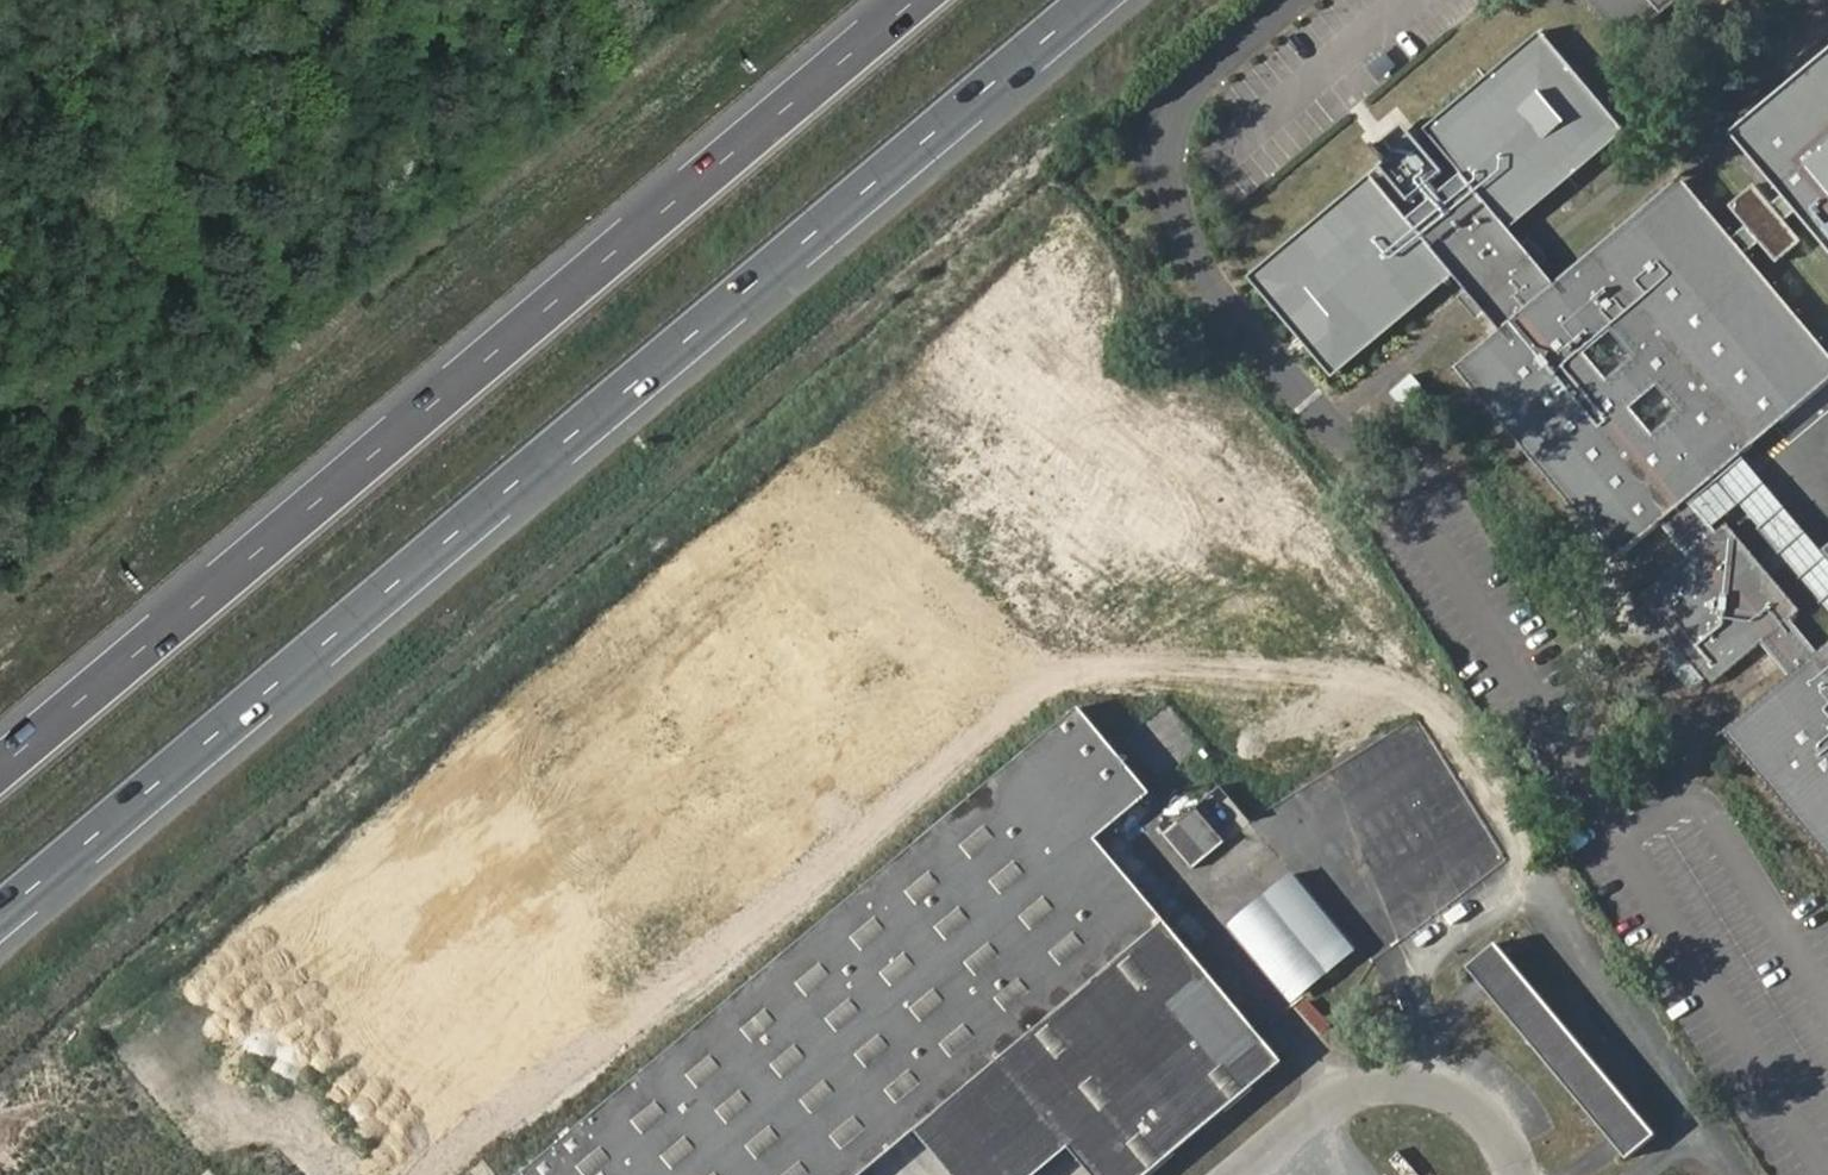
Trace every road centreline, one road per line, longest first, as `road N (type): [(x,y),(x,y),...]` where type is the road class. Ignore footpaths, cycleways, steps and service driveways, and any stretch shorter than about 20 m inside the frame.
road 1 (motorway): [(0,923),(1100,0)]
road 2 (motorway): [(913,0),(0,760)]
road 3 (track): [(724,0),(589,124),(399,269),(216,434),(0,606)]

